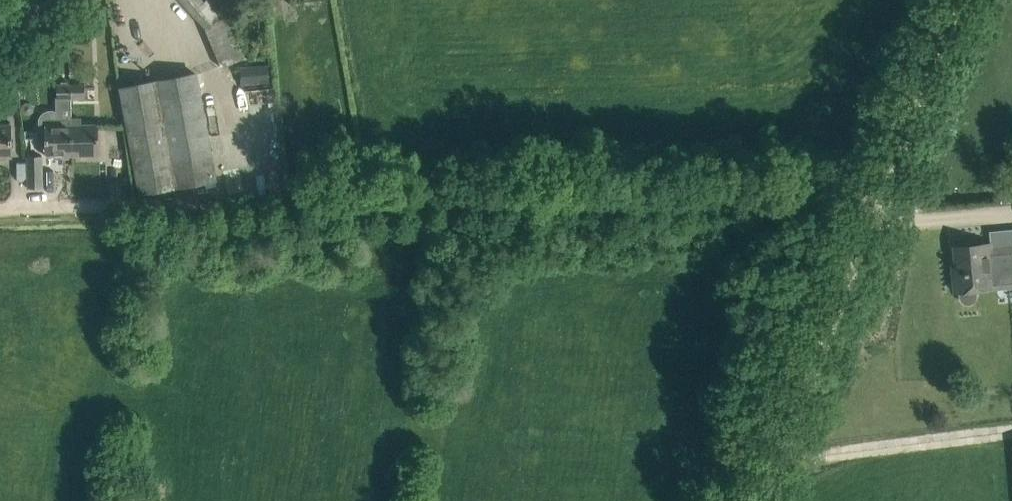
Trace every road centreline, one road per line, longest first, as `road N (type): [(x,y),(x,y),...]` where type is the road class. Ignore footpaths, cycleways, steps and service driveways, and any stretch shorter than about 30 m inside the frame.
road 1 (unclassified): [(878,196),(842,190),(0,208)]
road 2 (track): [(960,0),(756,500)]

